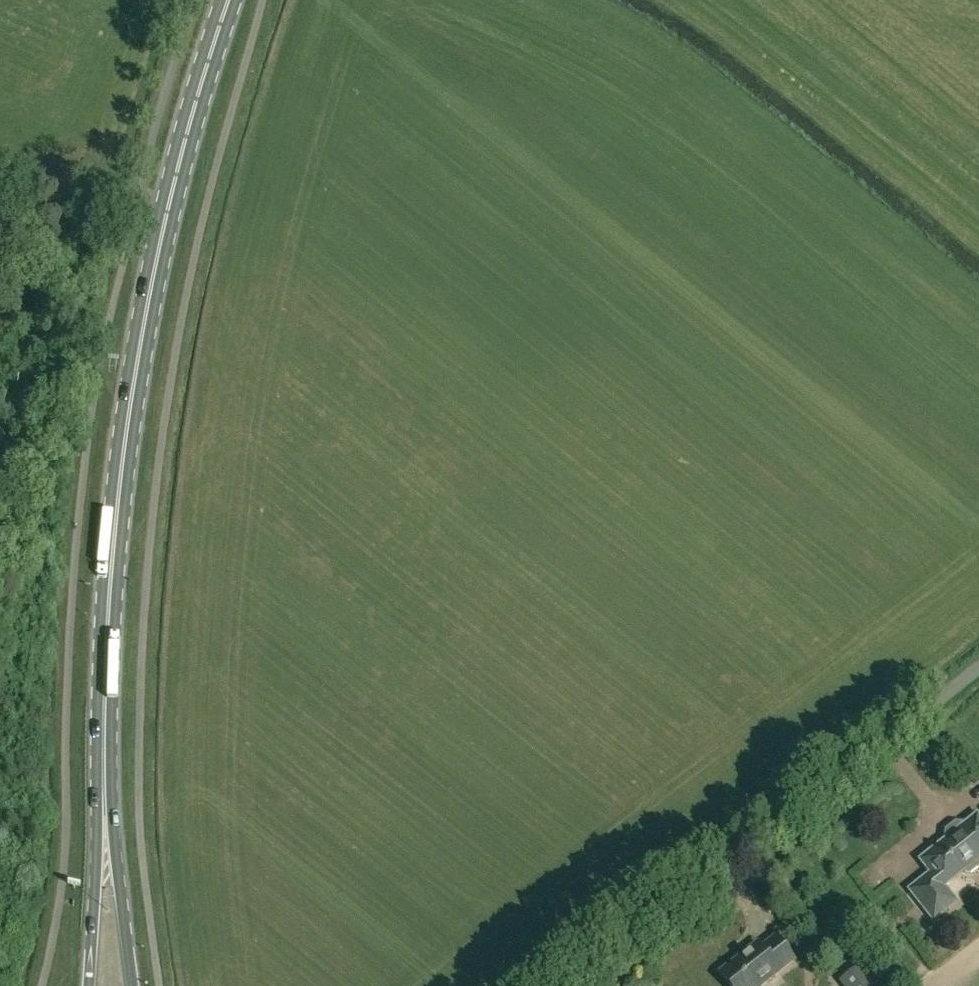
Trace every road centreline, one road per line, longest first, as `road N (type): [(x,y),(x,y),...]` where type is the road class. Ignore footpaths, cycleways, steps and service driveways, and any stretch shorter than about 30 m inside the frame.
road 1 (primary): [(104,813),(106,669),(128,409),(153,283),(231,0)]
road 2 (unclassified): [(565,985),(978,667)]
road 3 (primary): [(133,985),(104,813)]
road 4 (primary): [(104,813),(90,985)]

